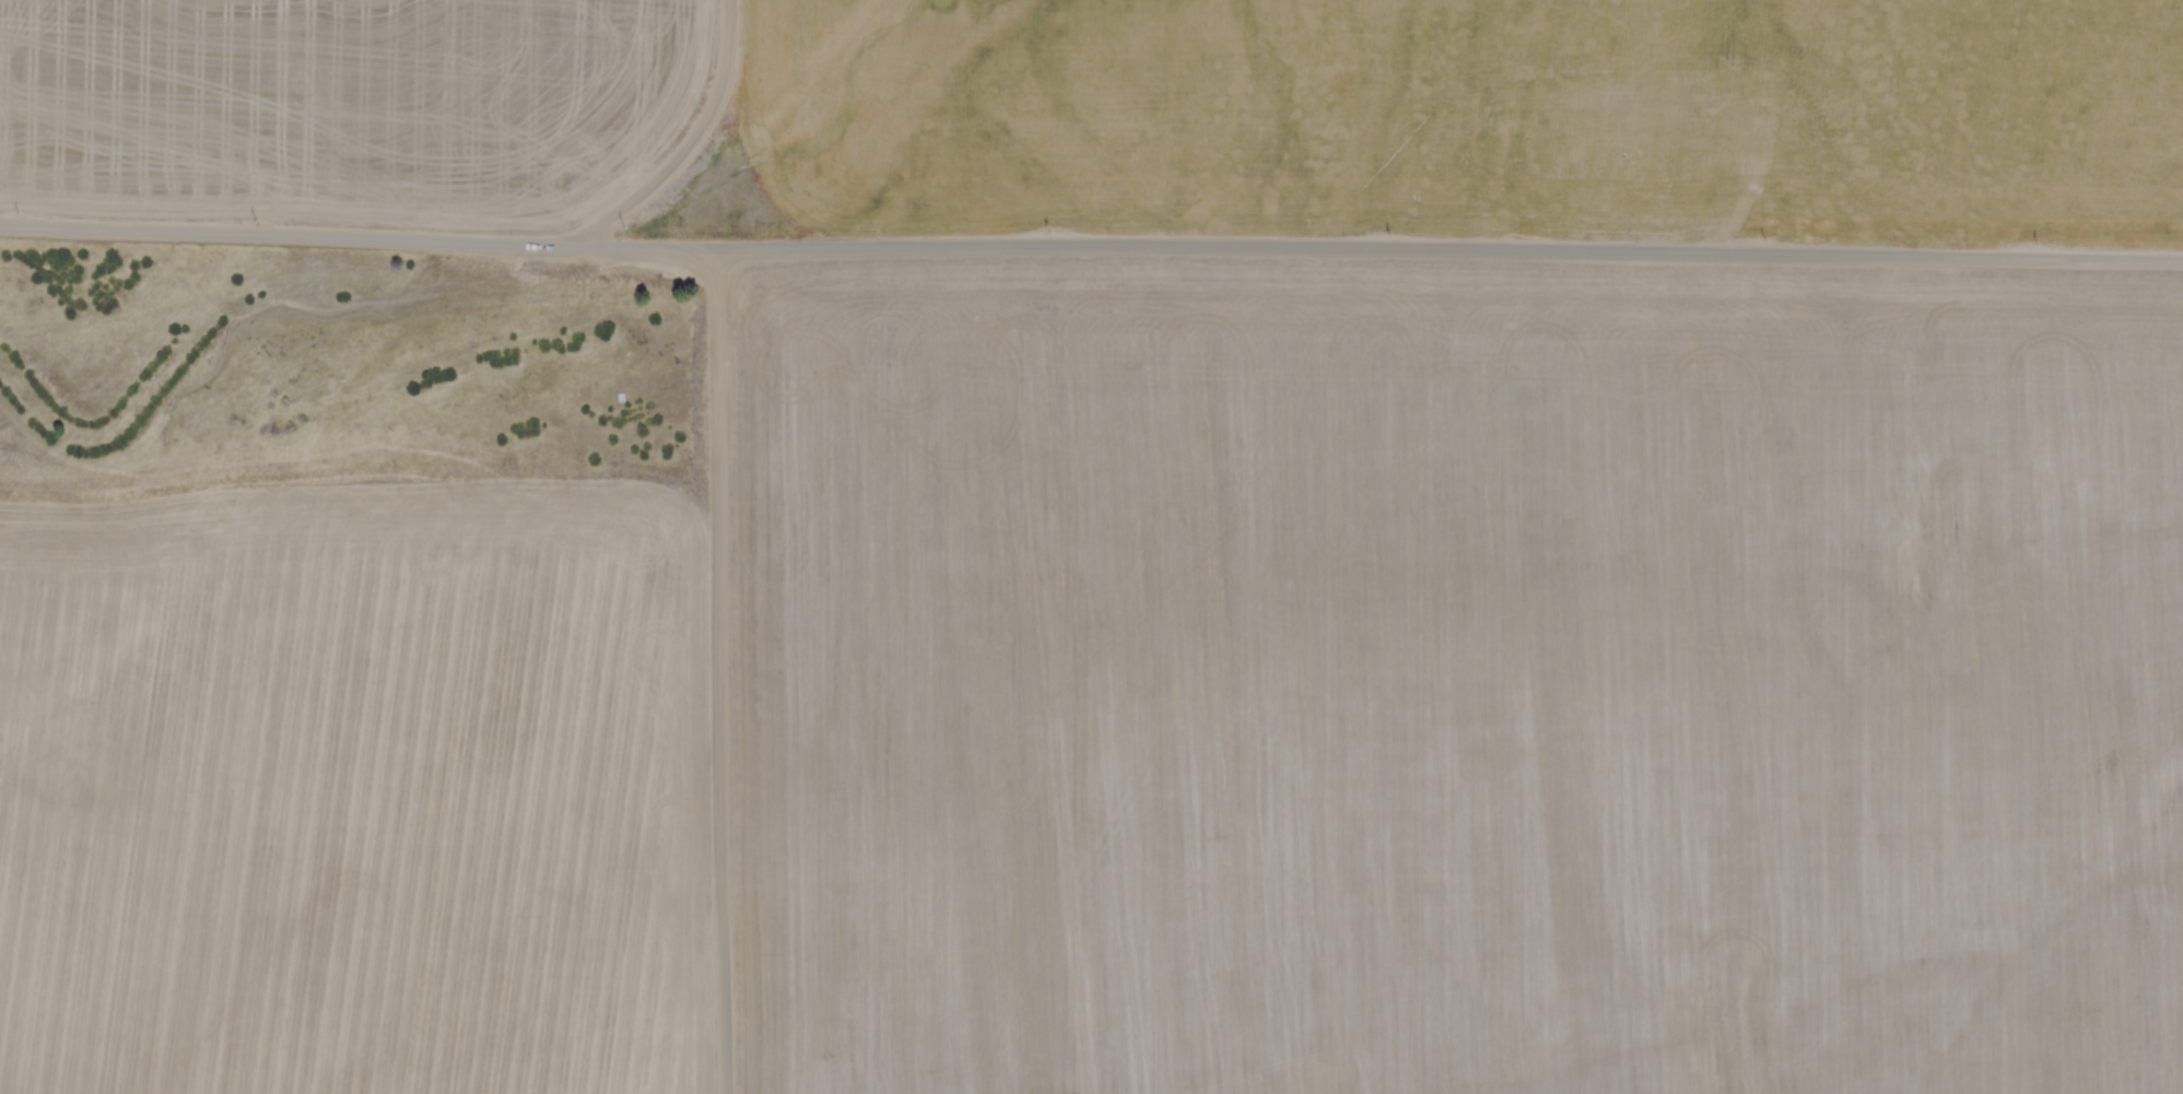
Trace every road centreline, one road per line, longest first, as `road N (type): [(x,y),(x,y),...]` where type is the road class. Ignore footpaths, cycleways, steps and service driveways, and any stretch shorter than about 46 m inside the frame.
road 1 (residential): [(0,218),(706,243),(1618,242),(2182,252)]
road 2 (track): [(706,243),(712,1093)]
road 3 (track): [(724,0),(718,73),(683,142),(580,239)]

